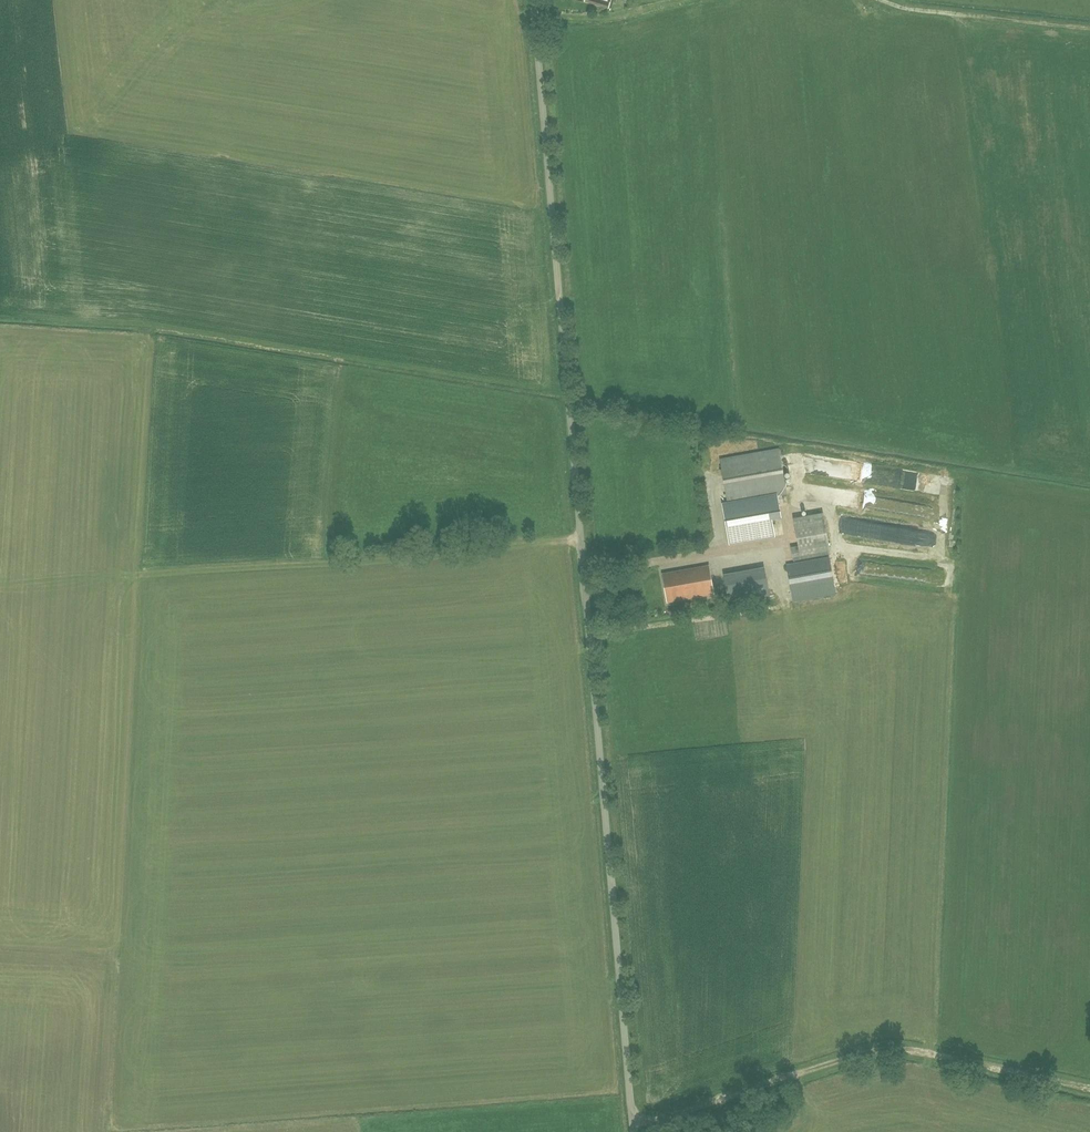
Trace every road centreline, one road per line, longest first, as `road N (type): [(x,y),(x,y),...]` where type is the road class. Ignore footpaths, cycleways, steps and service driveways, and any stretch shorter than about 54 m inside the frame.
road 1 (unclassified): [(635,1131),(532,0)]
road 2 (track): [(1089,1088),(910,1047),(635,1126)]

